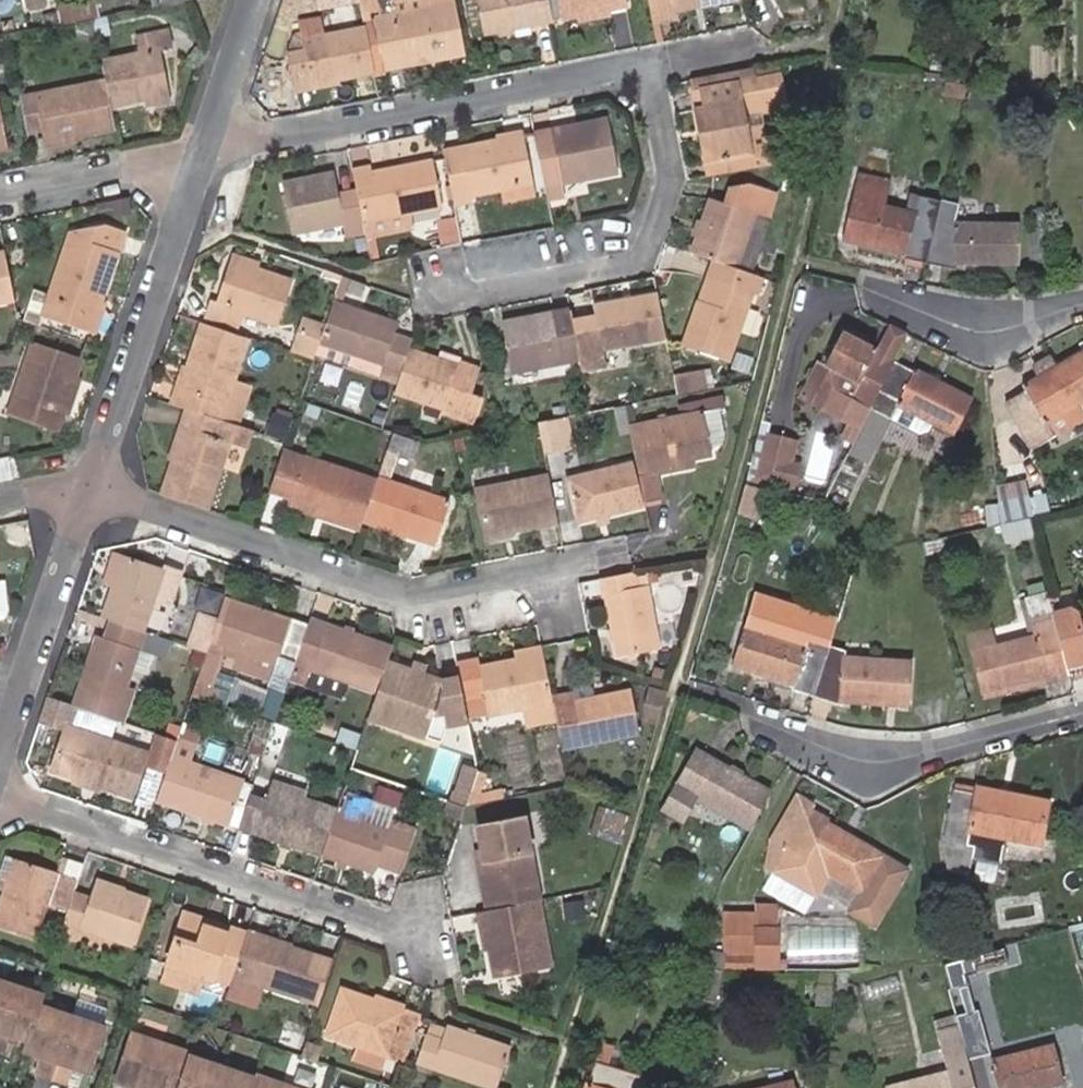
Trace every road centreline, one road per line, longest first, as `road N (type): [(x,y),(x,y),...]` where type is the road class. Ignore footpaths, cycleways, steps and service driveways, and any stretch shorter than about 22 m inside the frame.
road 1 (residential): [(84,501),(390,599),(434,601),(540,583),(551,629)]
road 2 (residential): [(203,160),(635,74)]
road 3 (residential): [(0,811),(416,945)]
road 4 (residential): [(203,160),(84,501)]
road 5 (residential): [(635,74),(660,191),(642,232),(622,253),(462,288)]
road 6 (residential): [(1082,712),(893,755),(840,753),(785,736),(745,710)]
road 7 (residential): [(84,501),(0,769)]
road 8 (residential): [(1082,303),(1014,322),(967,322),(870,281)]
road 9 (residential): [(203,160),(0,202)]
road 10 (residential): [(256,0),(203,160)]
road 11 (residential): [(635,74),(774,48)]

